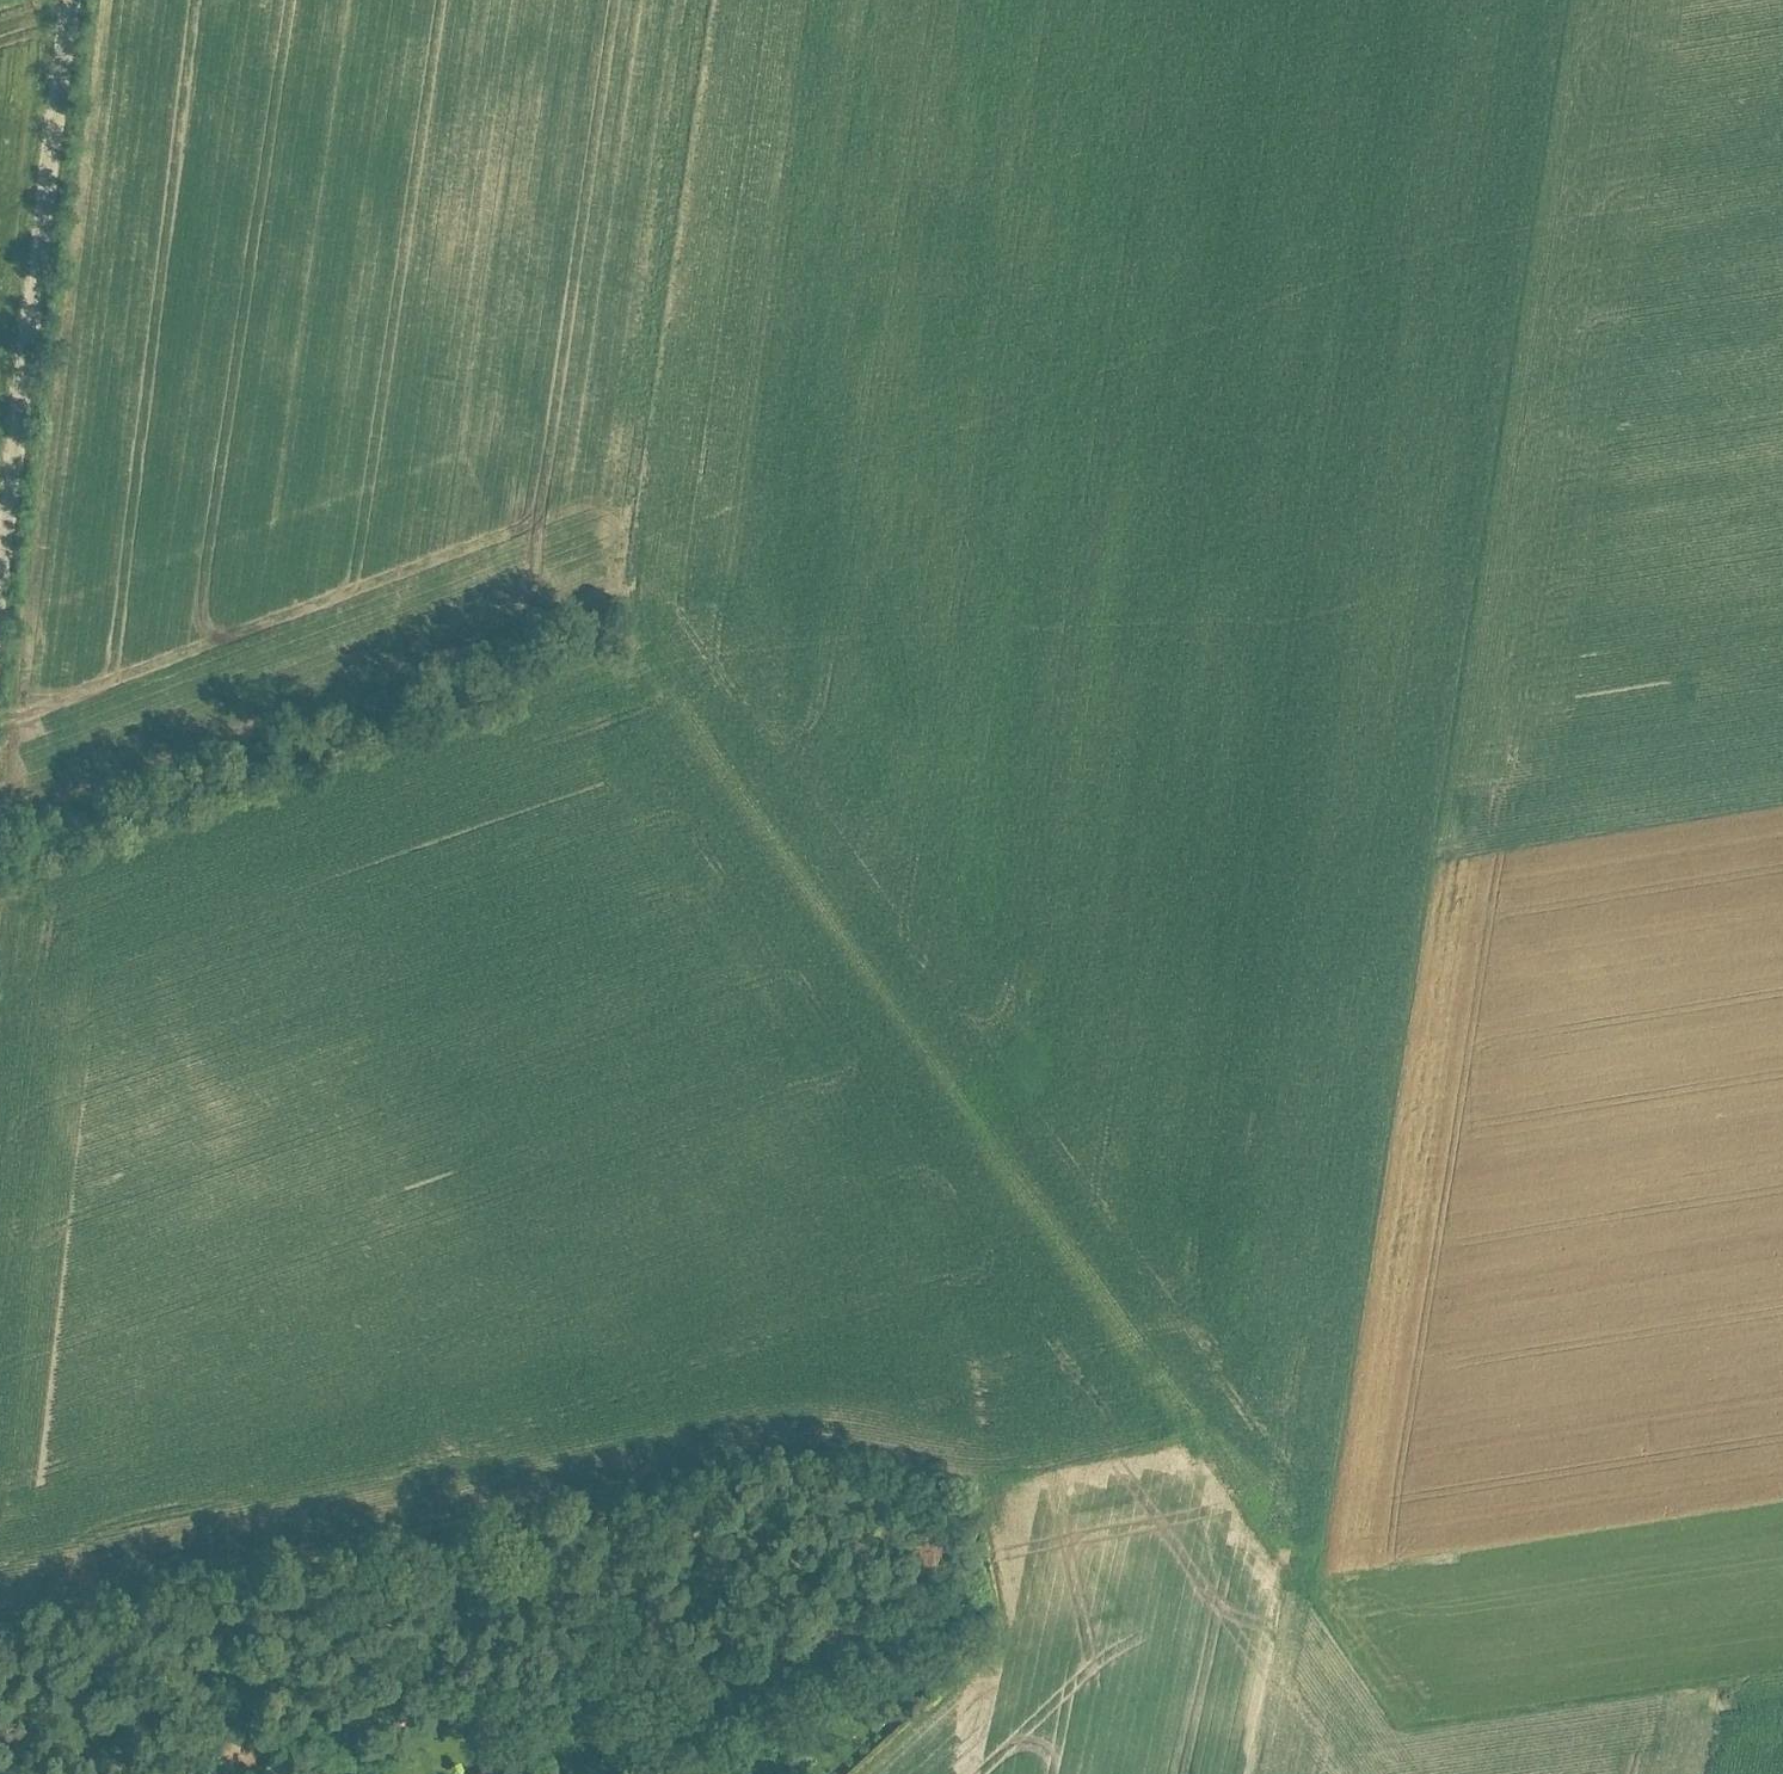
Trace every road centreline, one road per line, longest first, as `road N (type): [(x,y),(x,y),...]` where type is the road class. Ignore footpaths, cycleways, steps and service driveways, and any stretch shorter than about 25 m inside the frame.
road 1 (residential): [(0,607),(73,0)]

